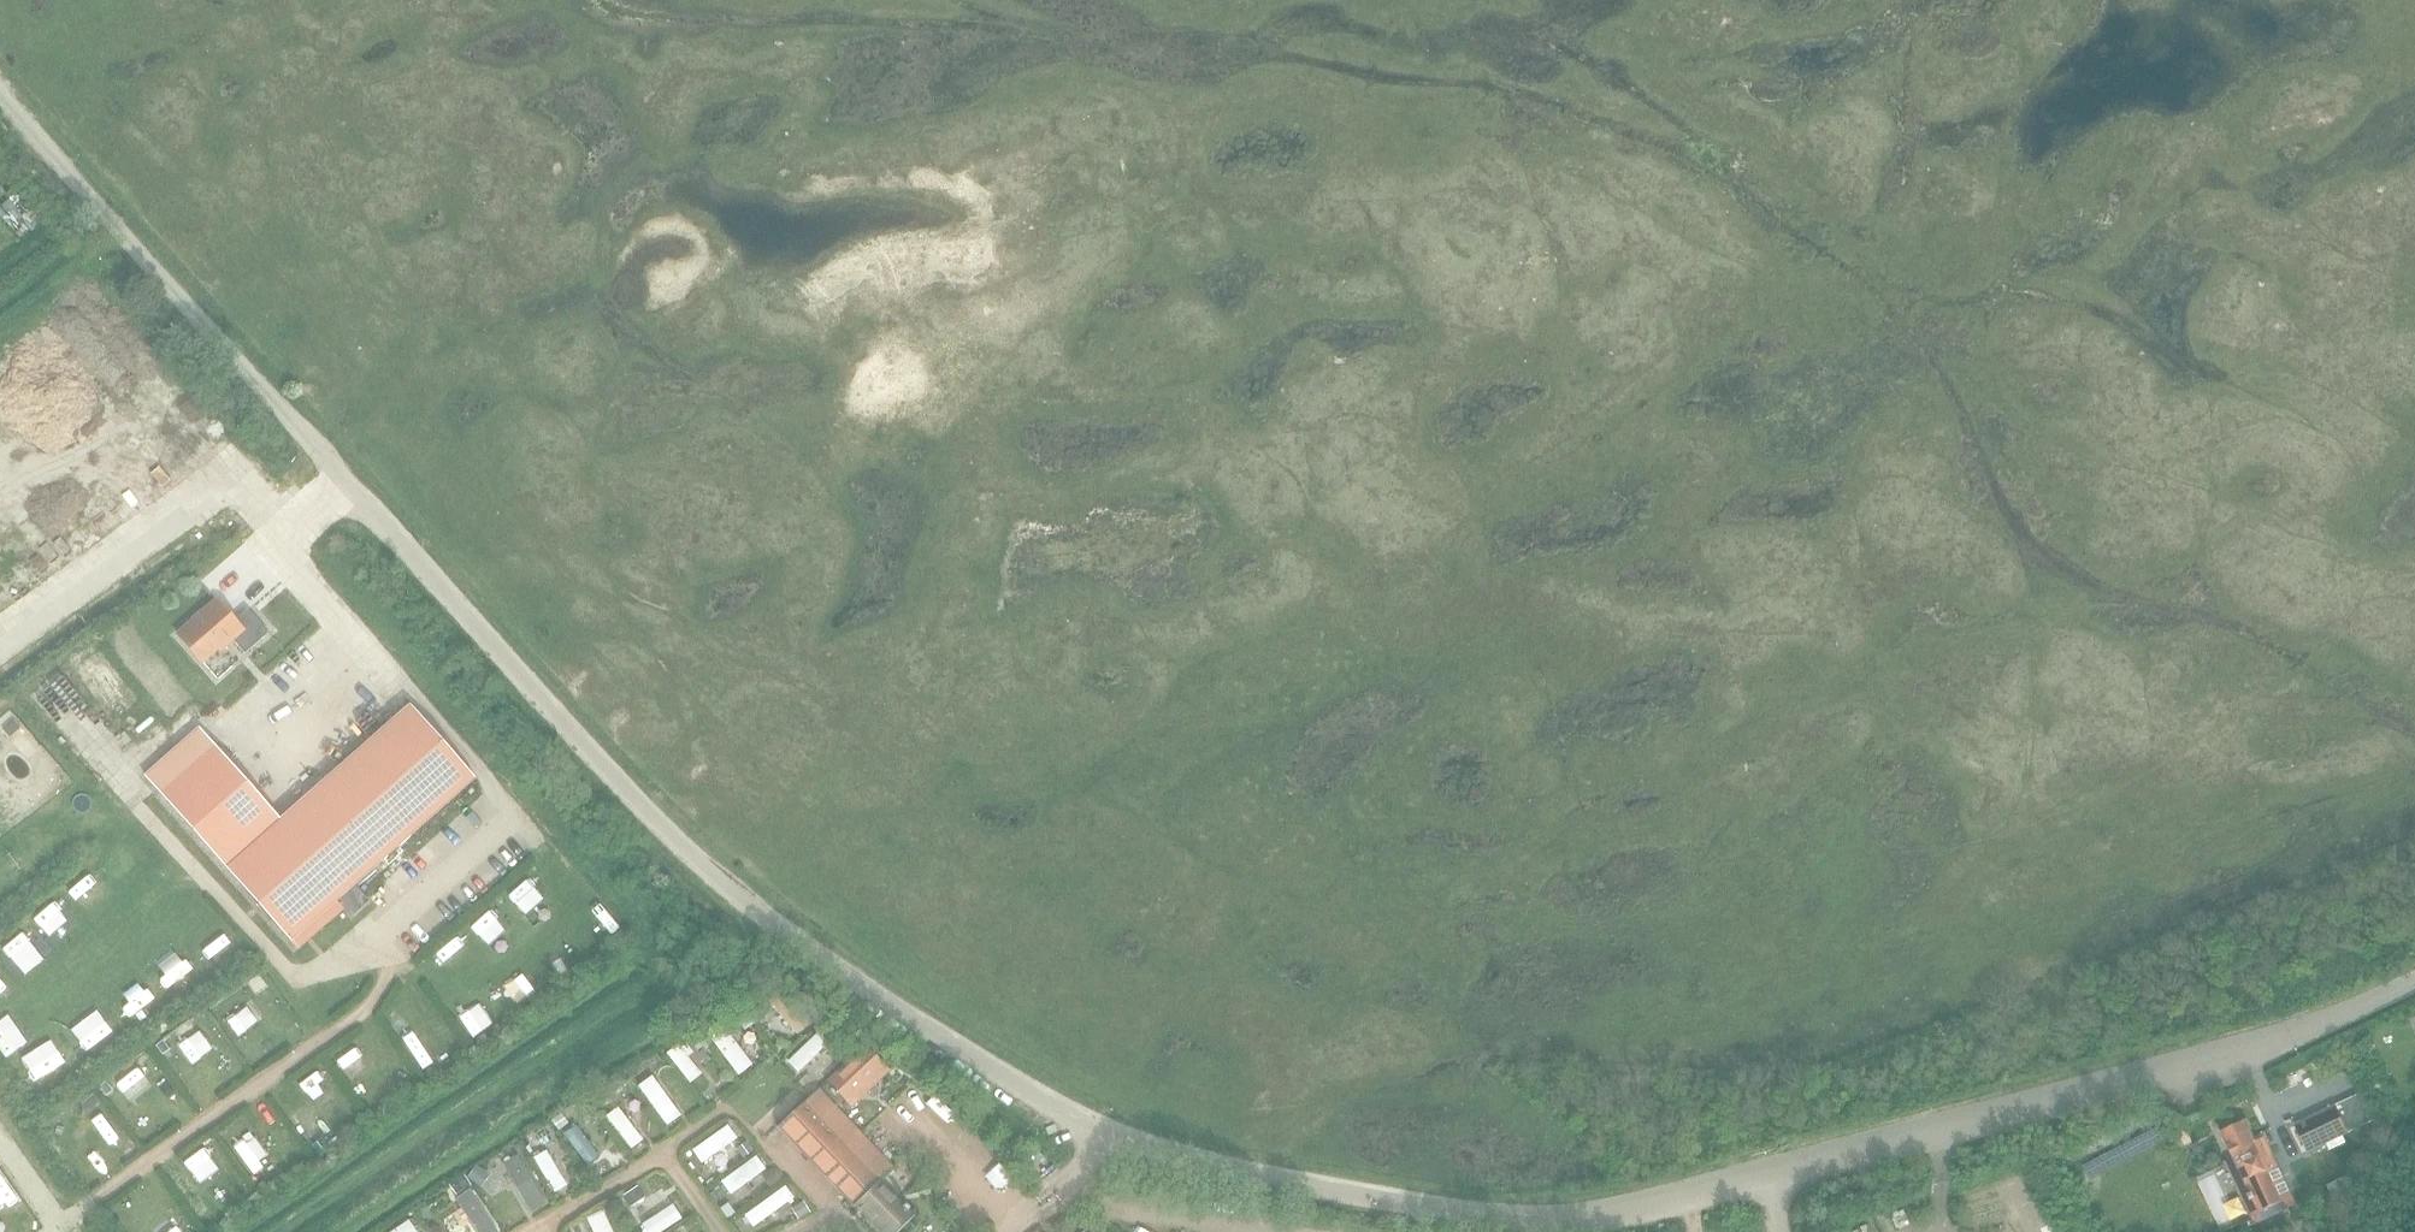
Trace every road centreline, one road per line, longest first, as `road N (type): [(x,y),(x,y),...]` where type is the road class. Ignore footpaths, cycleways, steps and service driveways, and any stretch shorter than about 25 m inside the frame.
road 1 (unclassified): [(1767,1174),(1624,1213),(1493,1217),(1277,1181),(1106,1136),(995,1071),(762,917),(667,830),(0,97)]
road 2 (unclassified): [(1767,1174),(1856,1160),(2171,1069),(2414,980)]

